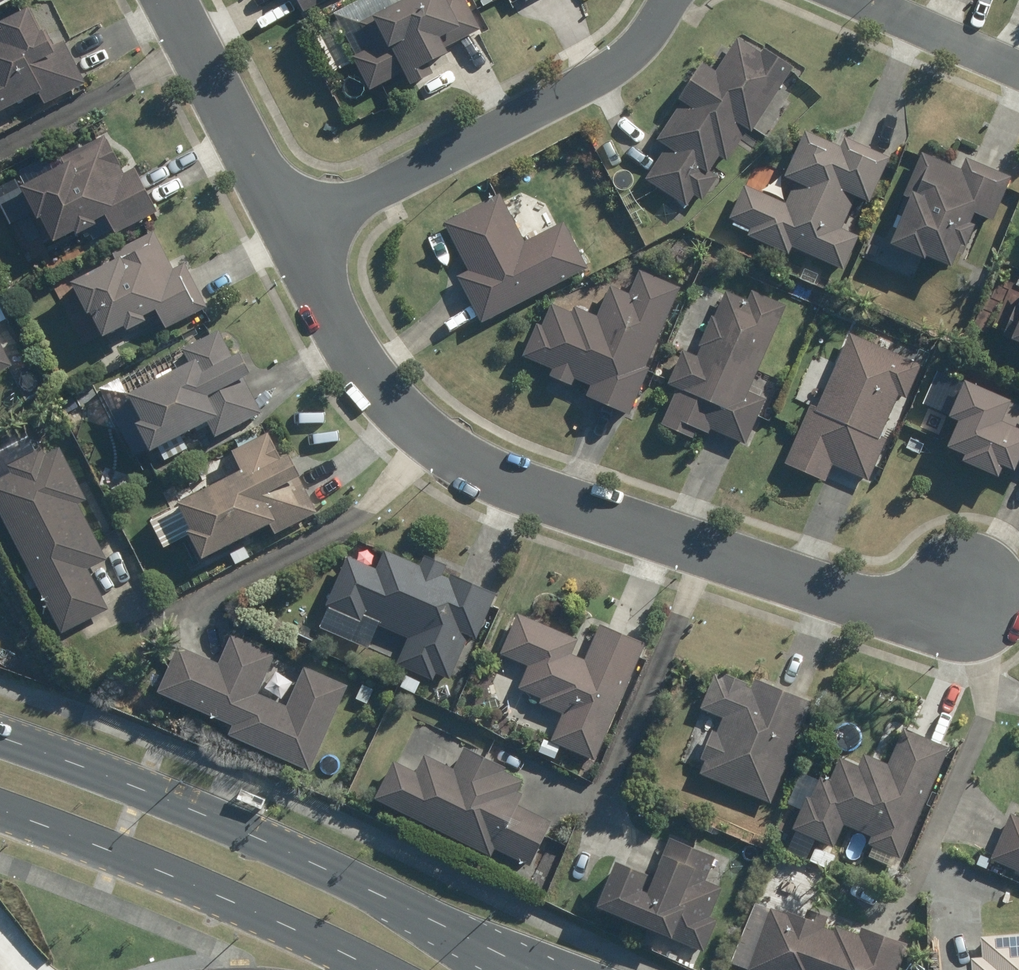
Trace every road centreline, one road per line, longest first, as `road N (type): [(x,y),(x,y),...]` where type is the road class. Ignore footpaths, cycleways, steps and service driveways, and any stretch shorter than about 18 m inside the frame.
road 1 (residential): [(961,599),(872,604),(542,492),(432,441),(393,402),(301,221)]
road 2 (secondary): [(0,738),(103,774),(521,969)]
road 3 (residential): [(651,0),(611,59),(301,221)]
road 4 (secondary): [(367,969),(246,909),(0,811)]
road 5 (residential): [(301,221),(183,0)]
road 6 (residential): [(1018,73),(847,0)]

